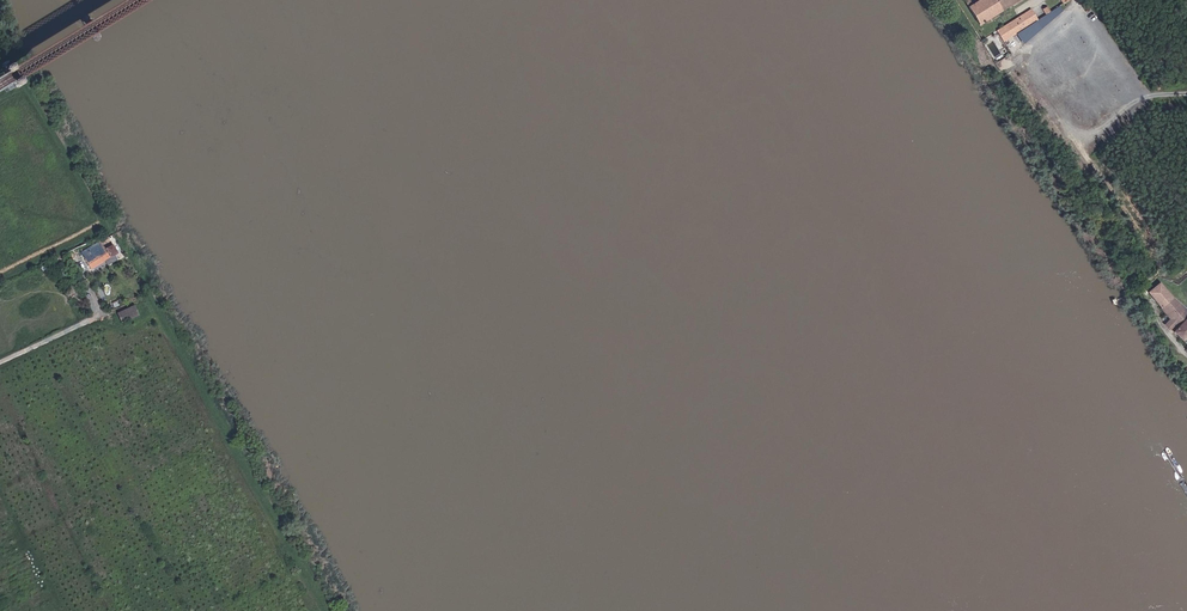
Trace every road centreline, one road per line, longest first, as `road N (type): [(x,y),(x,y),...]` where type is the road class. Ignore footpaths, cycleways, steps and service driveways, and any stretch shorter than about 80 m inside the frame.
road 1 (track): [(0,364),(97,317),(89,281)]

